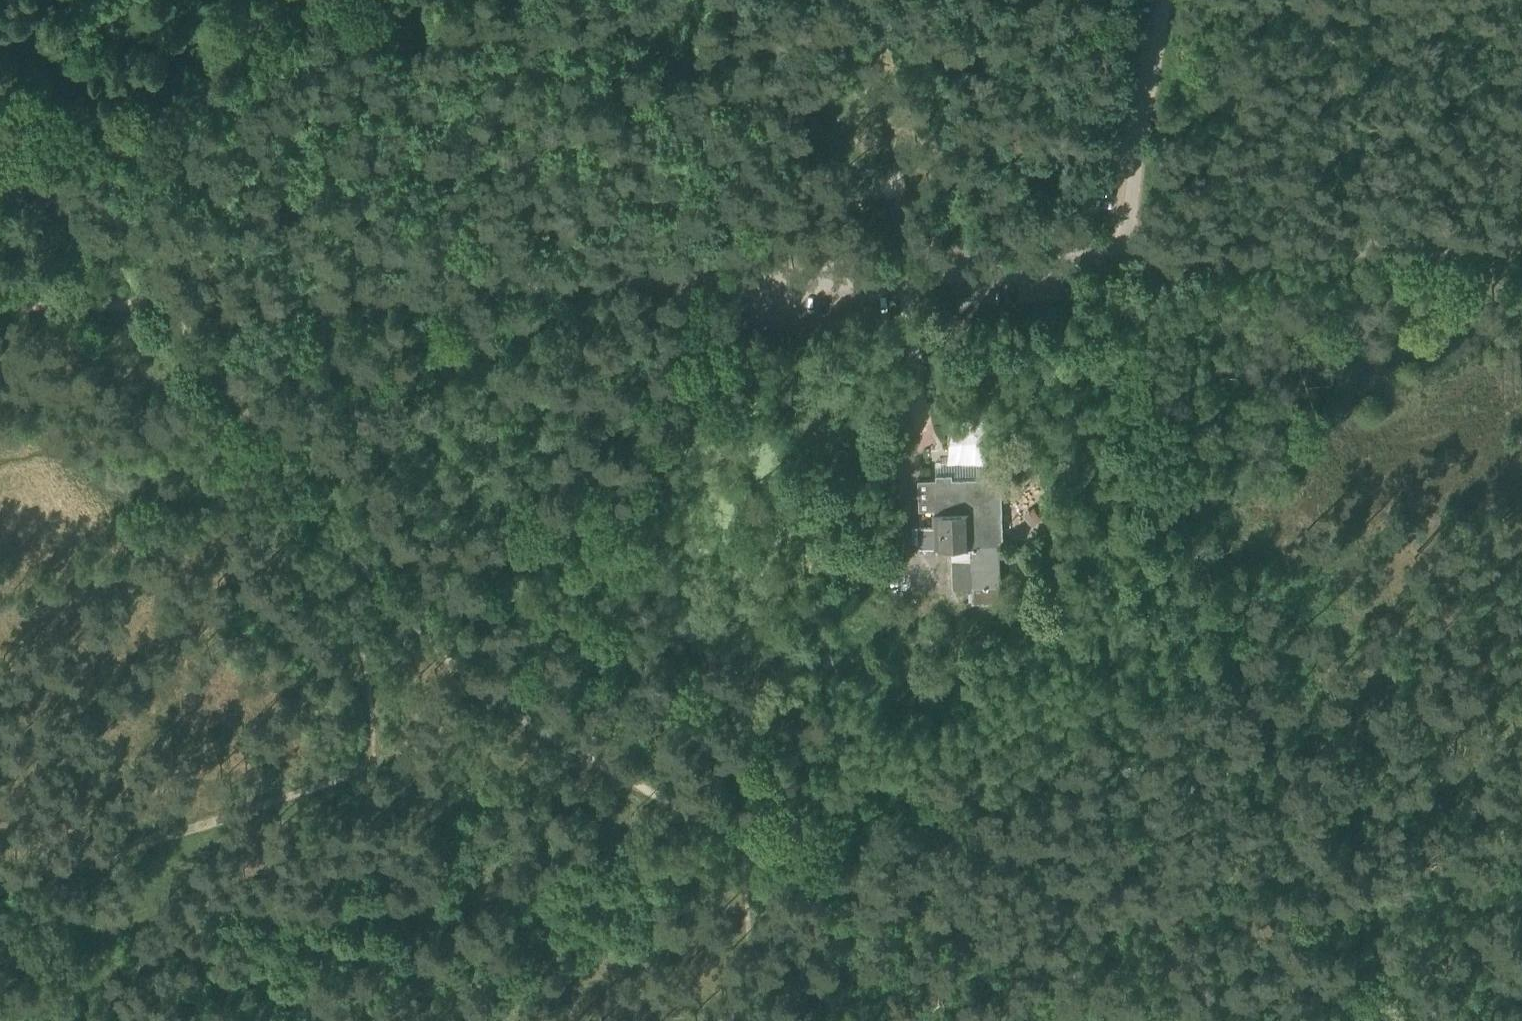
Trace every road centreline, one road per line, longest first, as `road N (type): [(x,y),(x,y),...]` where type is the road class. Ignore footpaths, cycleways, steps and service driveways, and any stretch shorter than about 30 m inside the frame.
road 1 (track): [(1344,1020),(1099,265)]
road 2 (track): [(165,314),(729,281)]
road 3 (track): [(1140,1020),(721,814)]
road 4 (track): [(721,814),(507,702),(359,540)]
road 5 (track): [(410,0),(42,180)]
road 6 (residential): [(1125,262),(729,281)]
road 7 (residential): [(1521,247),(1125,262)]
road 8 (track): [(359,540),(165,314)]
road 9 (residential): [(1125,262),(1166,0)]
road 10 (track): [(165,314),(42,180)]
road 11 (track): [(45,874),(63,931),(121,1020)]
road 12 (track): [(0,311),(165,314)]
road 13 (track): [(367,763),(507,702)]

